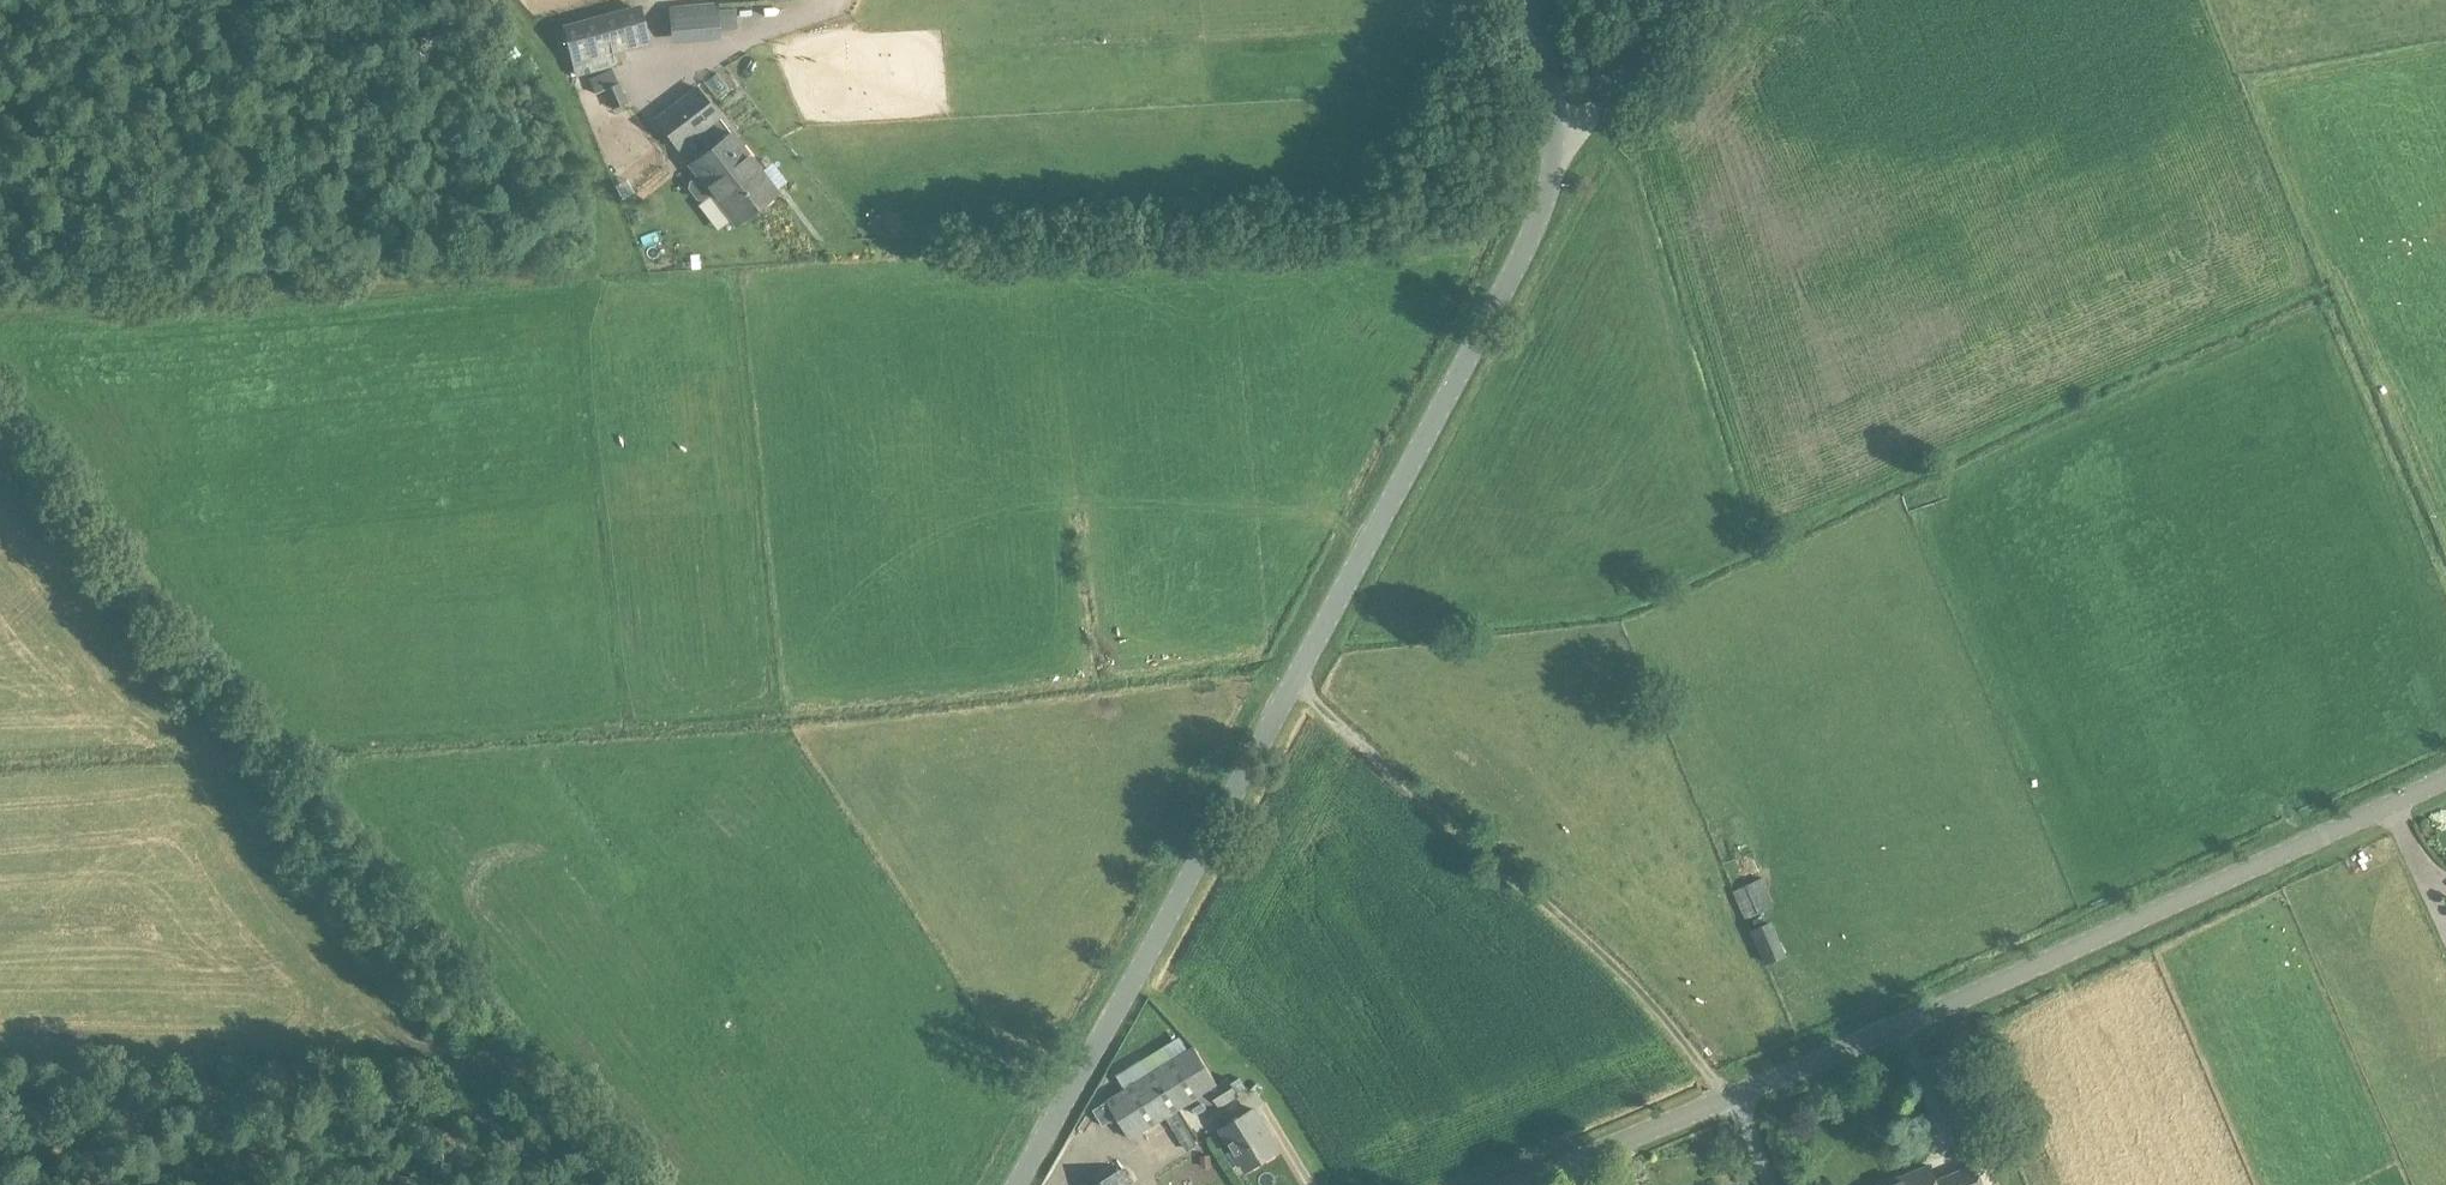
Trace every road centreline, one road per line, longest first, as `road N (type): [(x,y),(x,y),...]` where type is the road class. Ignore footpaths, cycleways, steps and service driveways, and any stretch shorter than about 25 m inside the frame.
road 1 (unclassified): [(1015,1184),(1143,963),(1545,201),(1555,139),(1549,80),(1523,0)]
road 2 (track): [(0,303),(578,269),(602,222),(583,154),(528,29)]
road 3 (unclassified): [(1734,1096),(2445,775)]
road 4 (track): [(1734,1096),(1659,1007),(1558,912),(1290,680)]
road 5 (unclassified): [(1506,1184),(1734,1096)]
road 6 (track): [(1555,139),(1602,100),(1683,0)]
road 7 (track): [(618,1184),(529,1073)]

